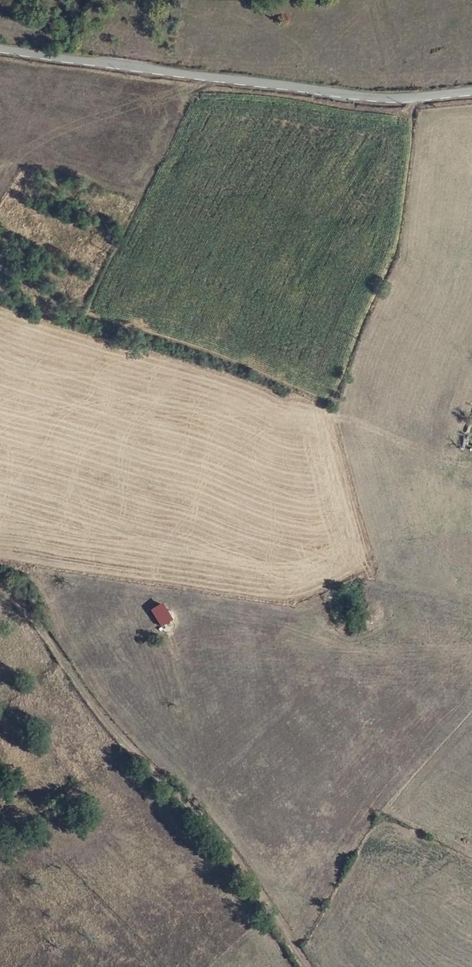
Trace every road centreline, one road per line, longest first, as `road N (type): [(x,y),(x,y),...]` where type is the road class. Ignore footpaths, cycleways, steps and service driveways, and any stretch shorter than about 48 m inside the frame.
road 1 (track): [(310,966),(214,821),(89,702),(0,594)]
road 2 (unclassified): [(471,90),(381,98),(0,46)]

